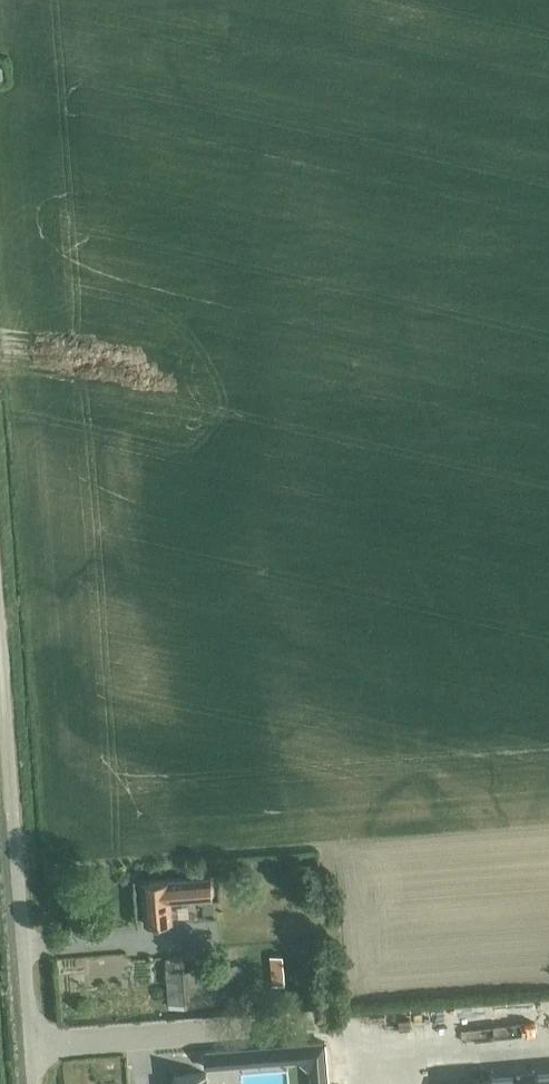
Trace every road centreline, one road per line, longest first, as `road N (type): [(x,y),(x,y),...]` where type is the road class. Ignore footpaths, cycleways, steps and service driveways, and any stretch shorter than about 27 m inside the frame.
road 1 (unclassified): [(27,1083),(0,717)]

